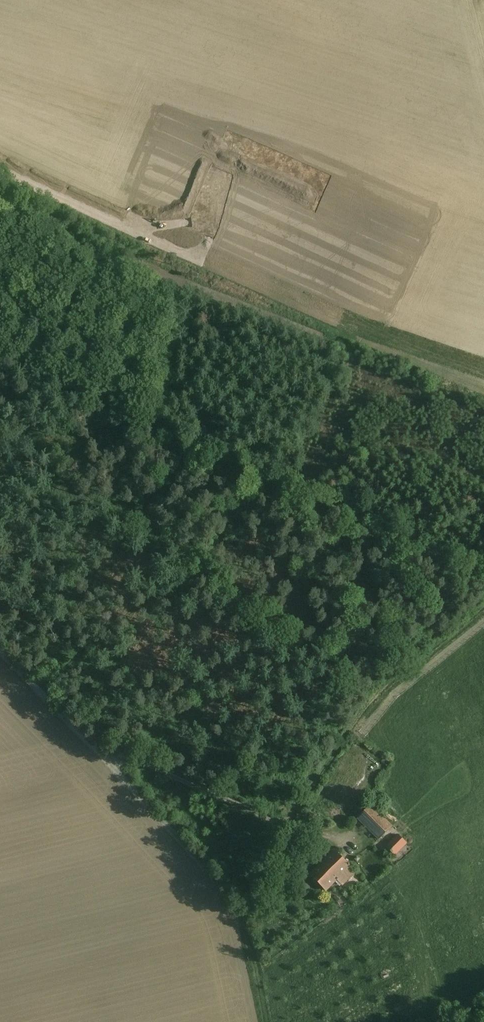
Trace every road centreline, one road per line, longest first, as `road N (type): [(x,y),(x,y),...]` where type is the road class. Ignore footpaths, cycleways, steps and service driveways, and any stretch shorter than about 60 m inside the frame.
road 1 (track): [(483,604),(368,704),(232,904),(265,1021)]
road 2 (track): [(0,168),(306,312),(333,237)]
road 3 (track): [(0,652),(92,748),(285,829)]
road 4 (track): [(92,748),(232,904)]

